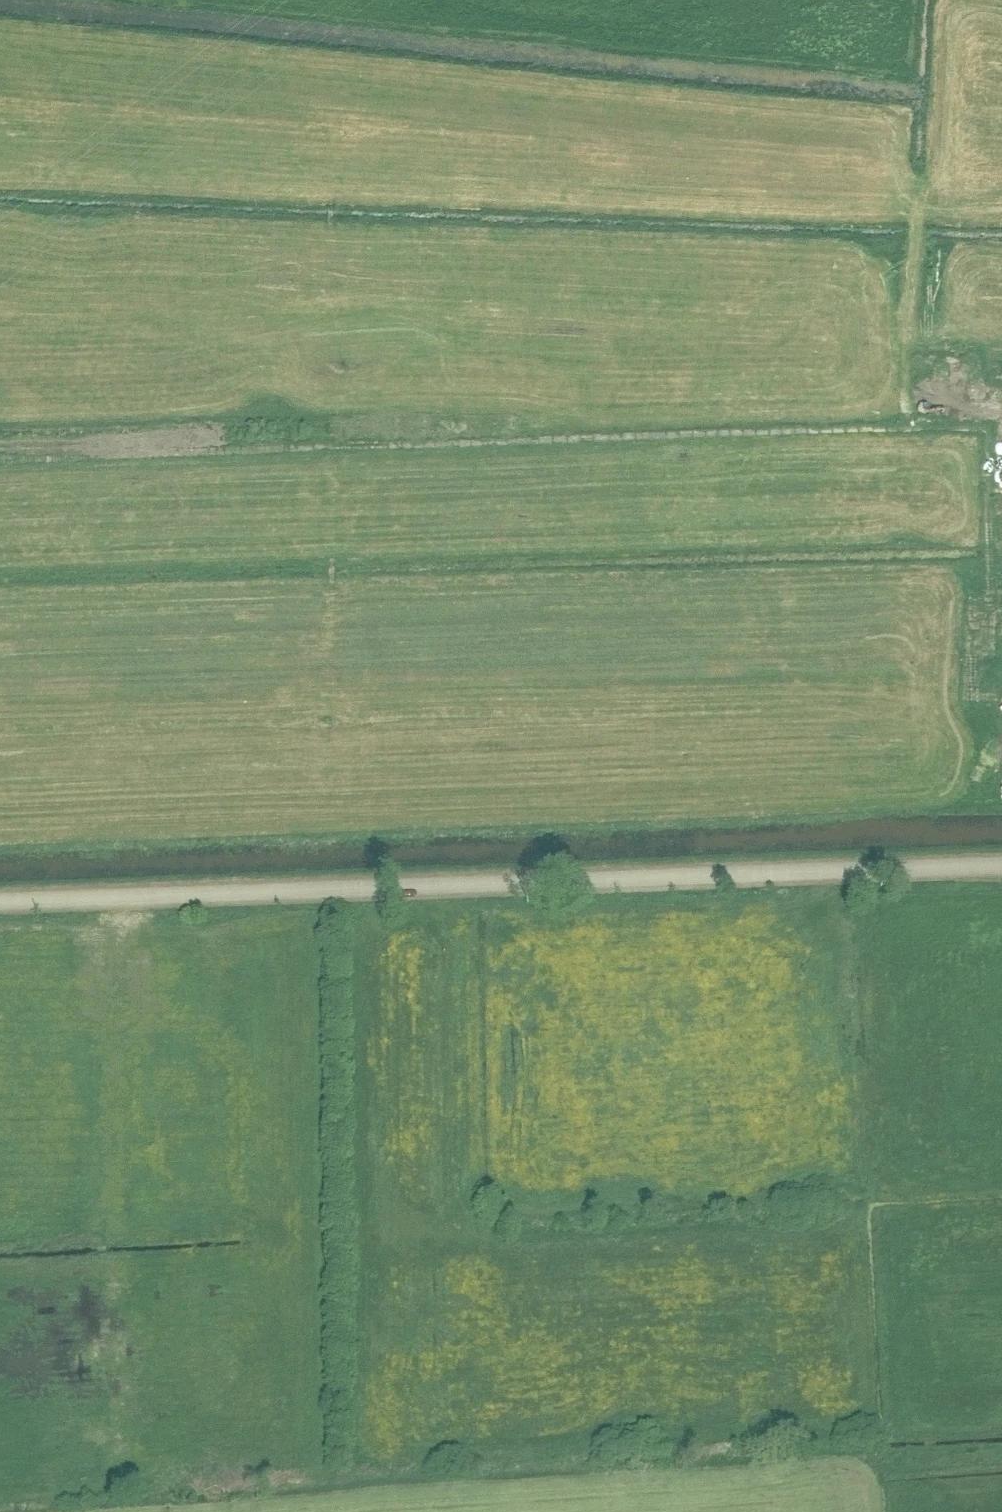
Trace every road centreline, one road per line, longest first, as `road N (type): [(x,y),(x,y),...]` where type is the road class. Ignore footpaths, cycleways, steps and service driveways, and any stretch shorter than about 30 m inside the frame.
road 1 (unclassified): [(0,902),(1001,866)]

